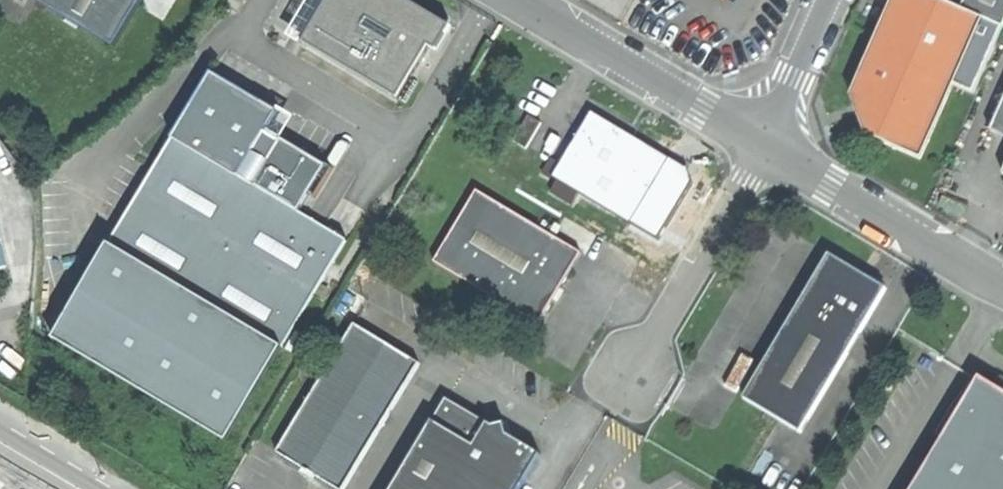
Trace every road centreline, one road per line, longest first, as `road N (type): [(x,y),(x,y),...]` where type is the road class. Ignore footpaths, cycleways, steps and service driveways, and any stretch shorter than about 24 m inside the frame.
road 1 (unclassified): [(1002,286),(760,142)]
road 2 (unclassified): [(760,142),(519,0)]
road 3 (unclassified): [(760,142),(636,365)]
road 4 (unclassified): [(760,142),(826,0)]

